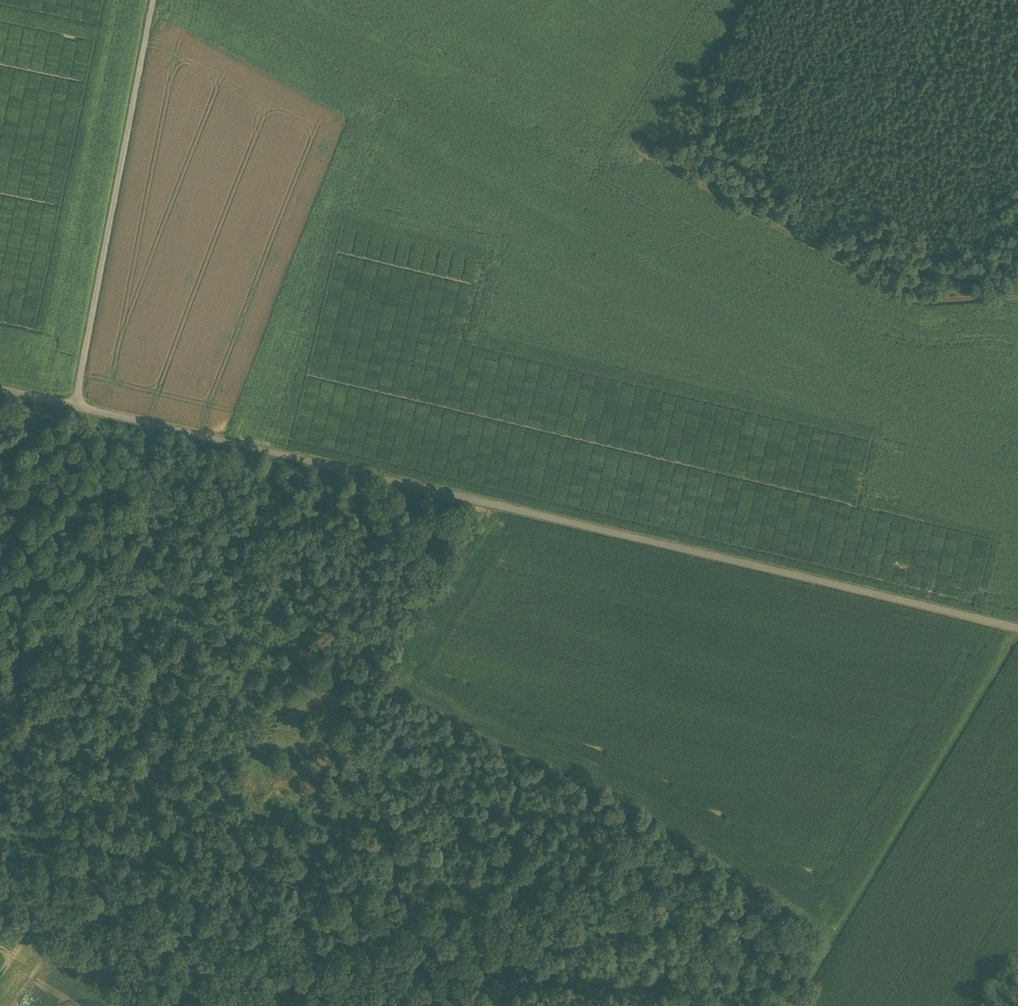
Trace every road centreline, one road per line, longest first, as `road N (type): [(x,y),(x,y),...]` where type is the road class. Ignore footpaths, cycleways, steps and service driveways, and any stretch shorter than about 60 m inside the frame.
road 1 (unclassified): [(0,386),(1017,628)]
road 2 (track): [(746,0),(656,156),(902,297),(1017,297)]
road 3 (track): [(78,404),(154,0)]

